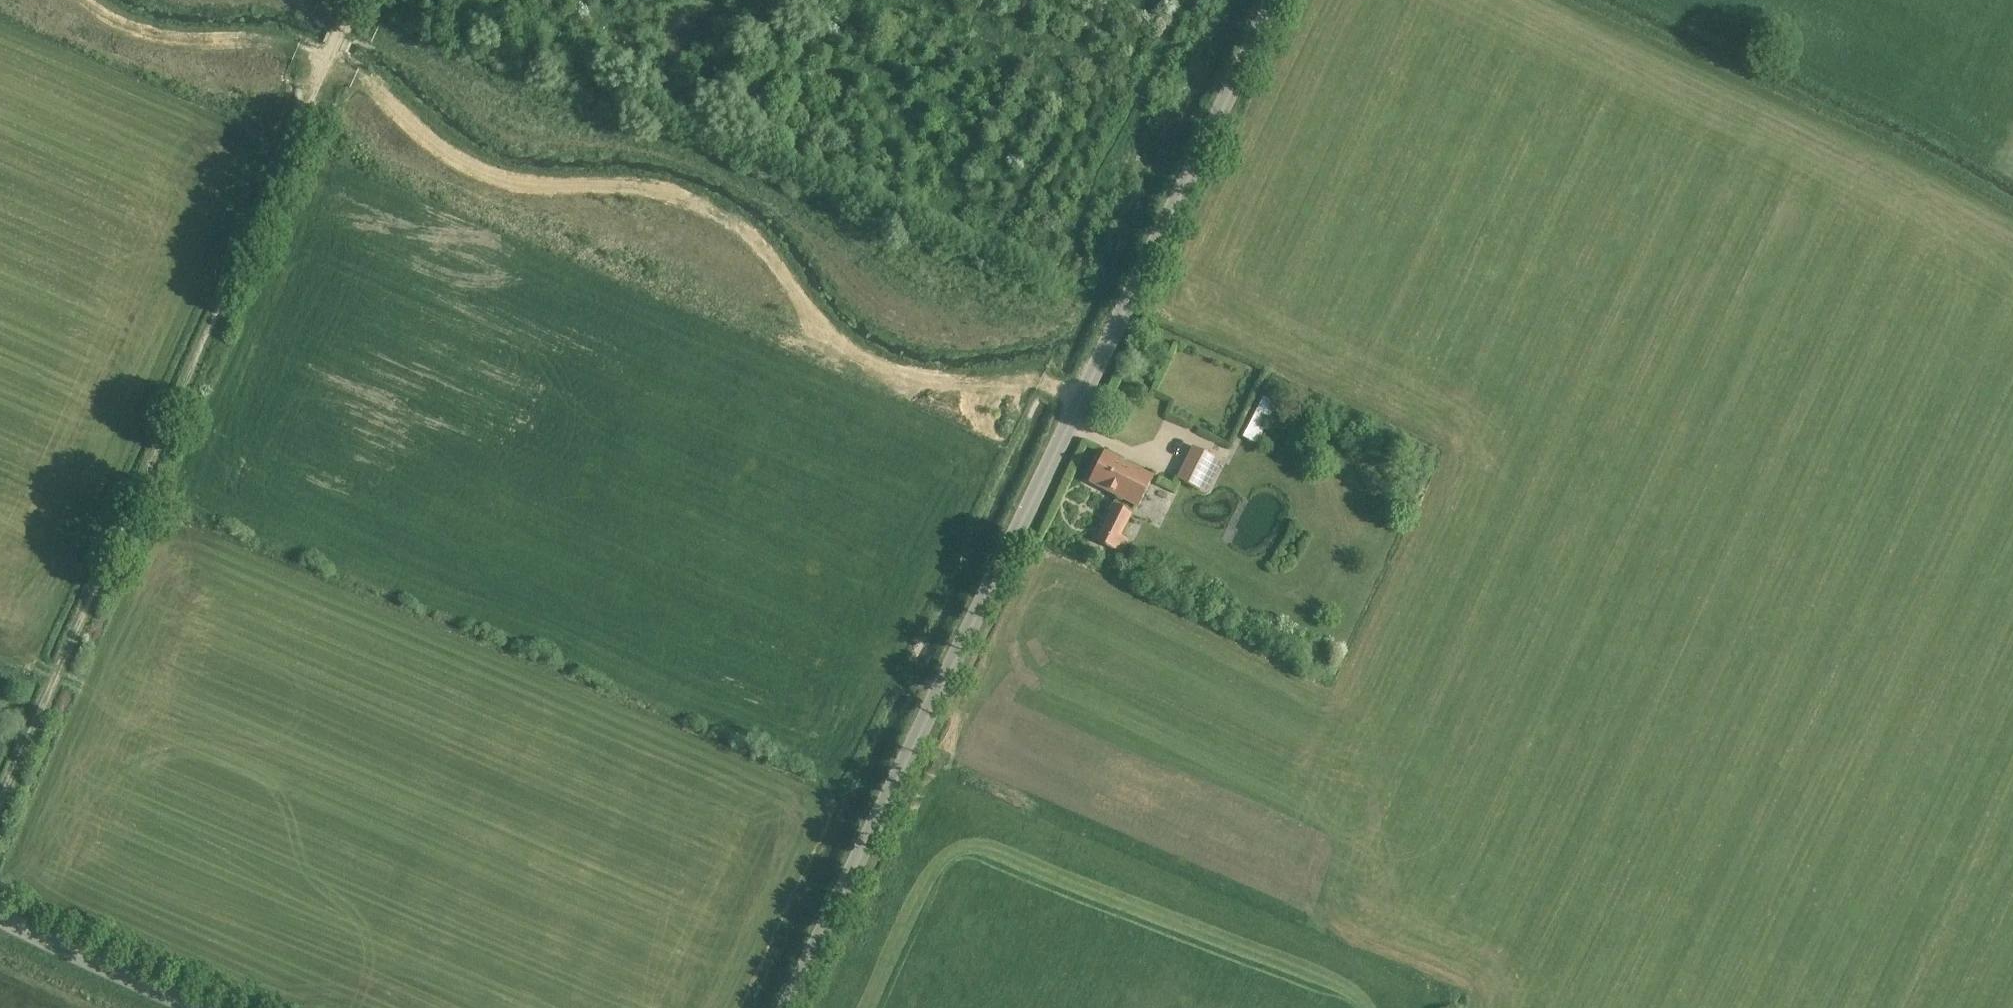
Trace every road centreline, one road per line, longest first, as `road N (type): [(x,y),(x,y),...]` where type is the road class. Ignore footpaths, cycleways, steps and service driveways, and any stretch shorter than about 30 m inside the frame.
road 1 (unclassified): [(790,1007),(1279,0)]
road 2 (unclassified): [(209,1007),(0,913)]

